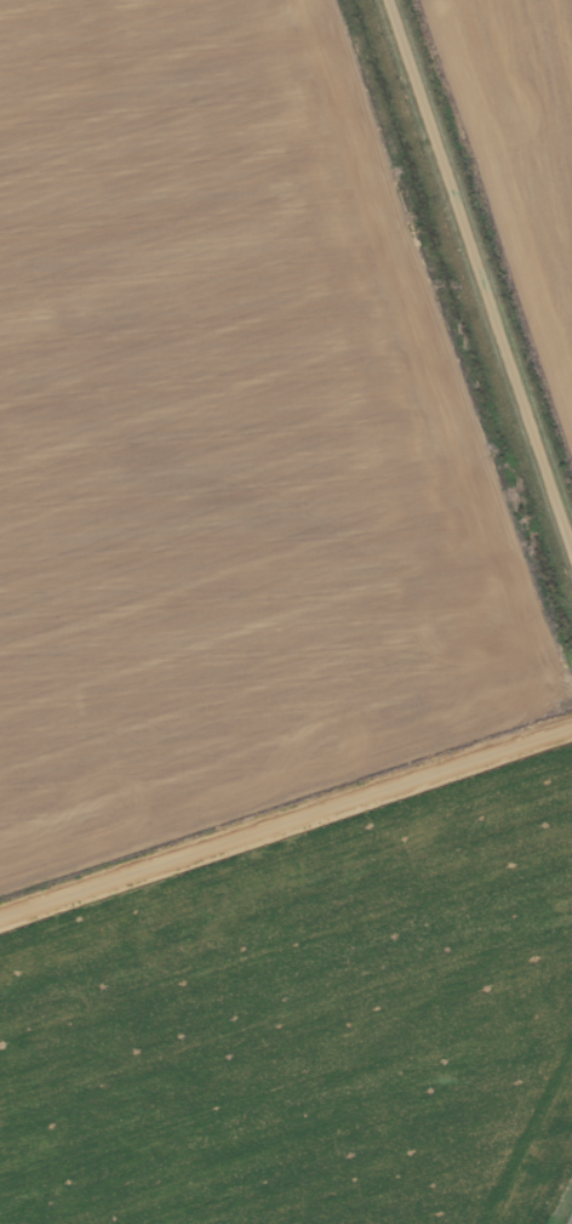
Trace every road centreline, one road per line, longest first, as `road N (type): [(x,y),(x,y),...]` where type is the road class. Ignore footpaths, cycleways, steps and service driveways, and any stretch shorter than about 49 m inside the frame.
road 1 (residential): [(571,723),(0,912)]
road 2 (residential): [(571,538),(393,0)]

